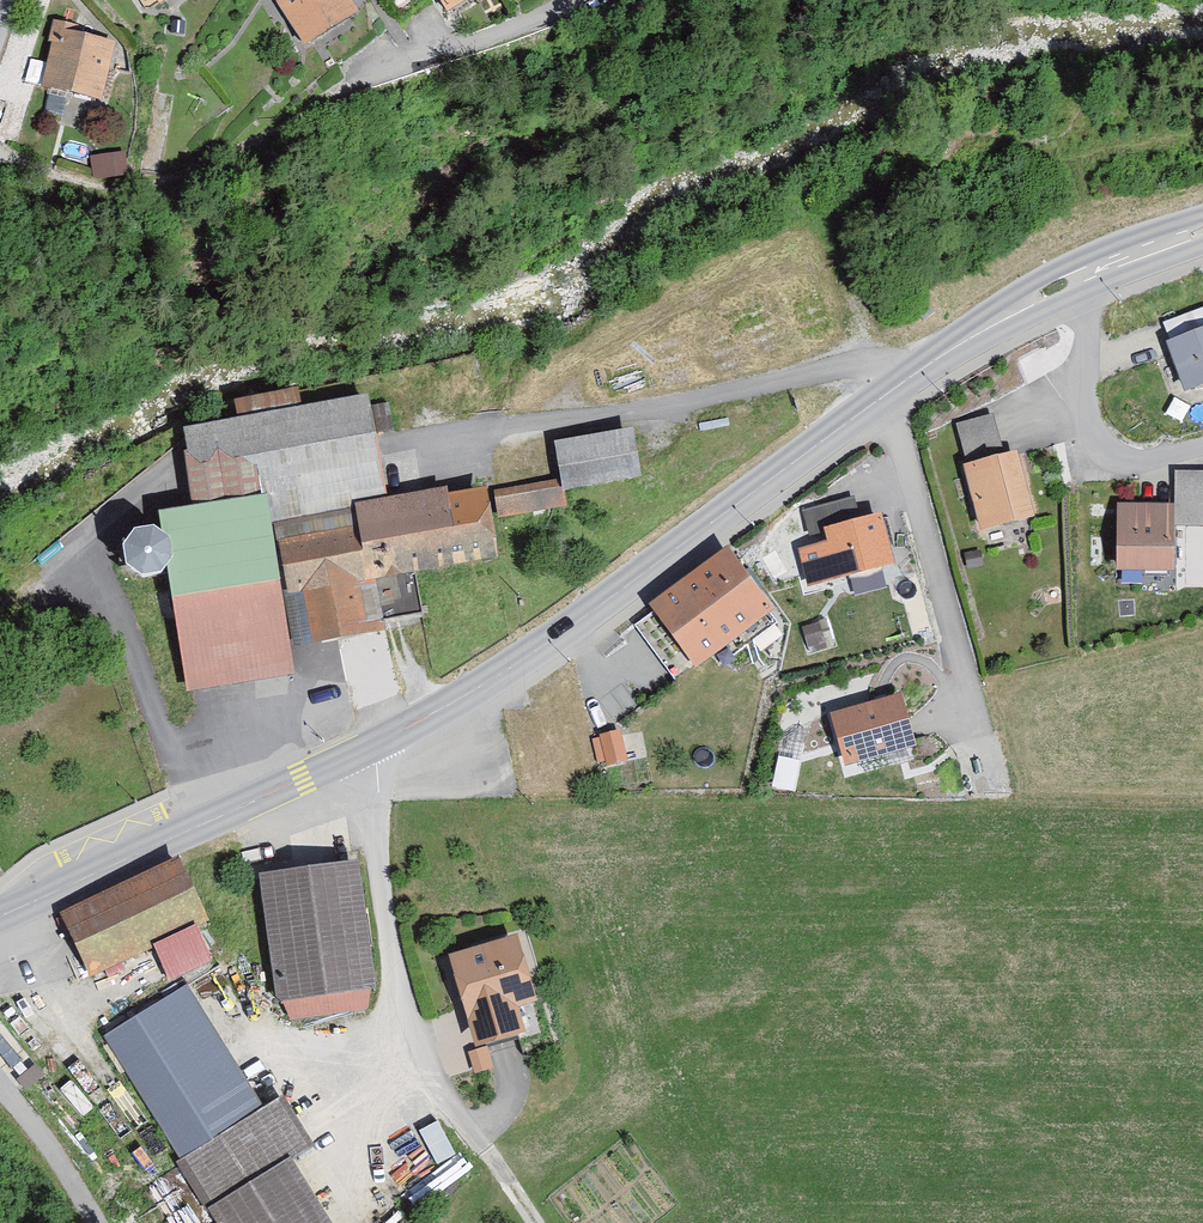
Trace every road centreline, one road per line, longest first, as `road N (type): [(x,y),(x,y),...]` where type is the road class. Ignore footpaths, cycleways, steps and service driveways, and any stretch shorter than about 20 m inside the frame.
road 1 (tertiary): [(1071,283),(924,368),(524,661),(370,748)]
road 2 (residential): [(370,748),(384,909),(401,988),(436,1086),(486,1152)]
road 3 (tertiary): [(370,748),(0,918)]
road 4 (residential): [(1071,283),(1087,313),(1091,420),(1103,449),(1143,460),(1202,446)]
road 5 (tertiary): [(1202,231),(1071,283)]

